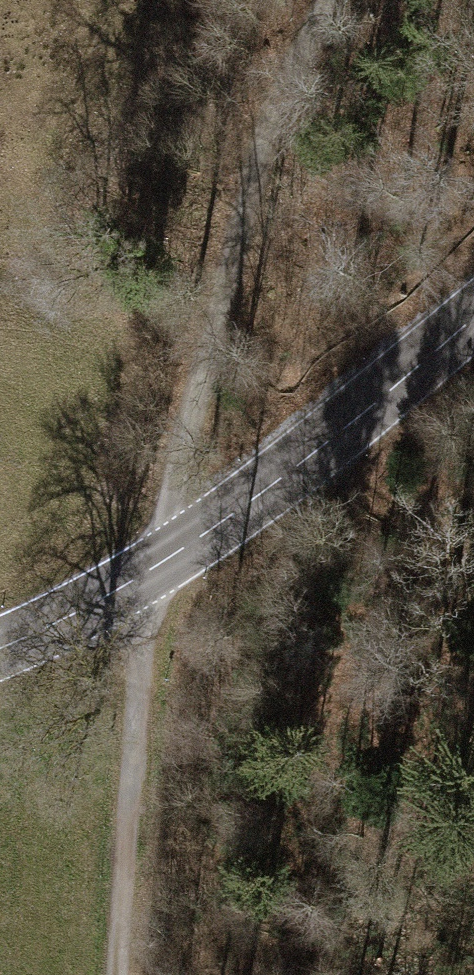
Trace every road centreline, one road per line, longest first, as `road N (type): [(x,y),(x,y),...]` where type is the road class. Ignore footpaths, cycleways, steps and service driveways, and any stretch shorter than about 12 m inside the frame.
road 1 (track): [(120,974),(148,571),(236,236),(296,63),(333,0)]
road 2 (tertiary): [(0,647),(148,571),(323,447),(473,316)]

